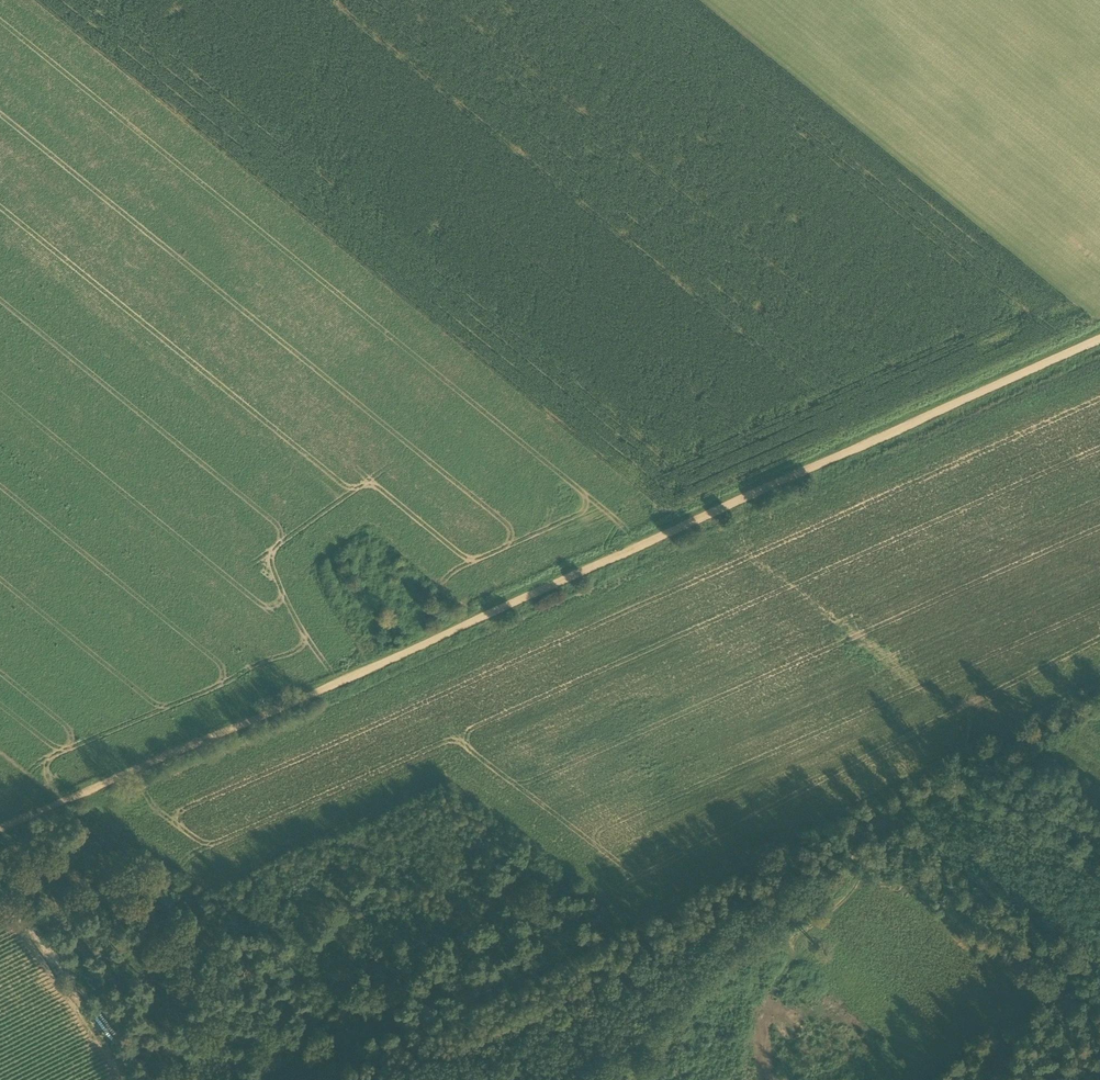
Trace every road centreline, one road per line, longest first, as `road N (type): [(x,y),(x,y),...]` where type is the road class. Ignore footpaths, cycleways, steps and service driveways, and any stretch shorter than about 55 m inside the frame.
road 1 (track): [(0,829),(1099,339)]
road 2 (track): [(907,803),(1026,915),(1099,968)]

